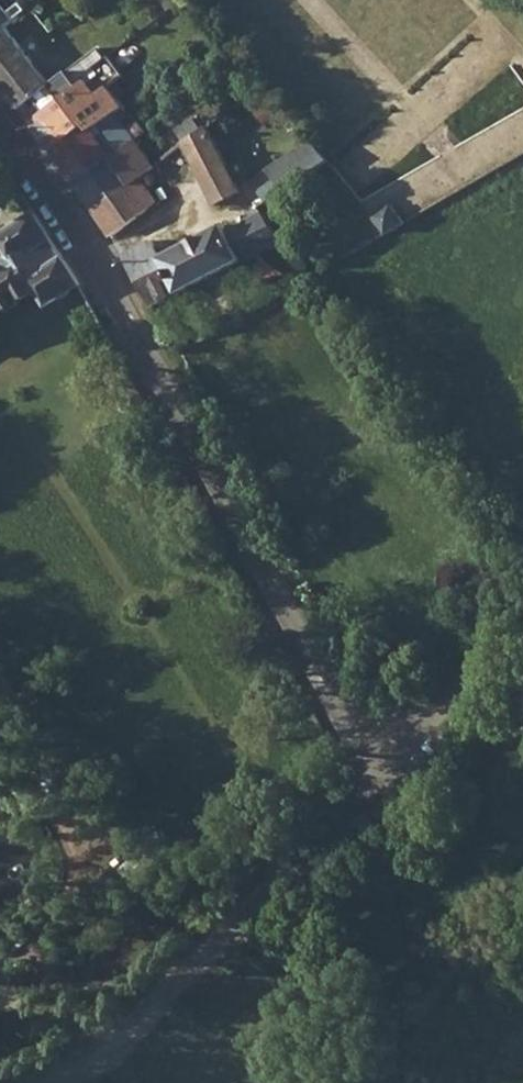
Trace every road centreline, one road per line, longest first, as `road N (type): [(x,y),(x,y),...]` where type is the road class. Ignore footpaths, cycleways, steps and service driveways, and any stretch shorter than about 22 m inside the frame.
road 1 (unclassified): [(382,779),(123,326)]
road 2 (track): [(42,1082),(129,1030),(253,907)]
road 3 (residential): [(123,326),(0,128)]
road 4 (unclassified): [(382,779),(436,710),(522,632)]
road 5 (unclassified): [(253,907),(382,779)]

